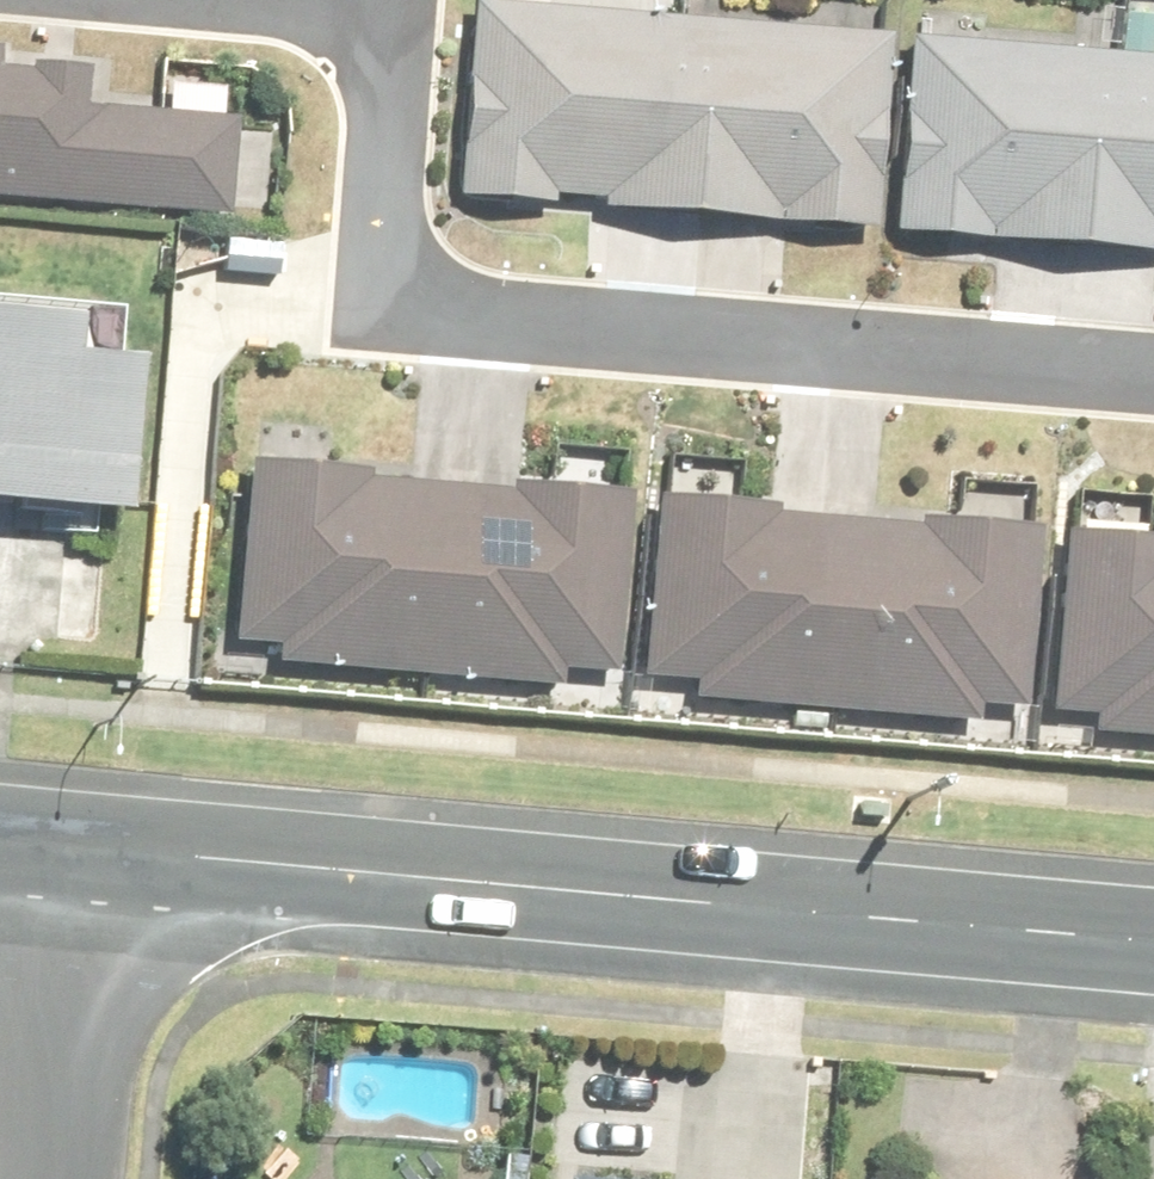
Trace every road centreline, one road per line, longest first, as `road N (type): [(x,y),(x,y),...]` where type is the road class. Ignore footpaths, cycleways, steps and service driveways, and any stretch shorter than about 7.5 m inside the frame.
road 1 (tertiary): [(60,845),(1153,940)]
road 2 (residential): [(1153,376),(369,312),(388,24)]
road 3 (residential): [(33,1178),(60,845)]
road 4 (residential): [(388,24),(129,0)]

